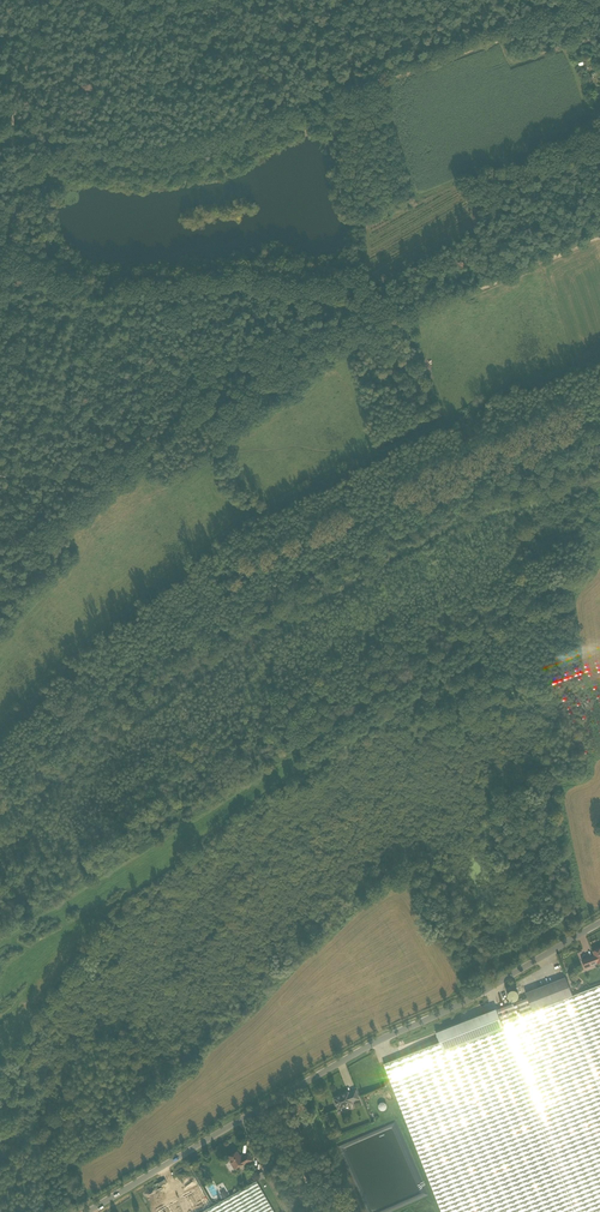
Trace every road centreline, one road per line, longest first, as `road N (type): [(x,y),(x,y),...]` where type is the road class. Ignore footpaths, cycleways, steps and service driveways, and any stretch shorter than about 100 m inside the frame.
road 1 (track): [(0,476),(100,477),(326,354),(599,239)]
road 2 (track): [(584,2),(490,45),(167,147),(13,140)]
road 3 (unclassified): [(87,1211),(368,1047),(599,924)]
road 4 (track): [(13,140),(43,0)]

